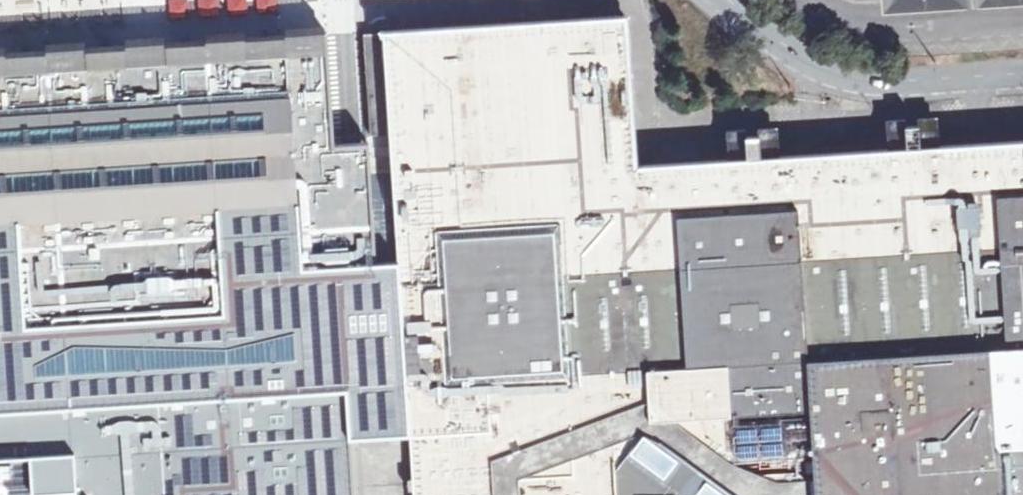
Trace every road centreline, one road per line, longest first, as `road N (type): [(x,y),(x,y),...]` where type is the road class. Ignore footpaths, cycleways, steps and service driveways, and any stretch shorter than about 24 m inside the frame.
road 1 (unclassified): [(342,0),(386,494)]
road 2 (secondary): [(735,0),(812,61),(865,82),(1022,78)]

